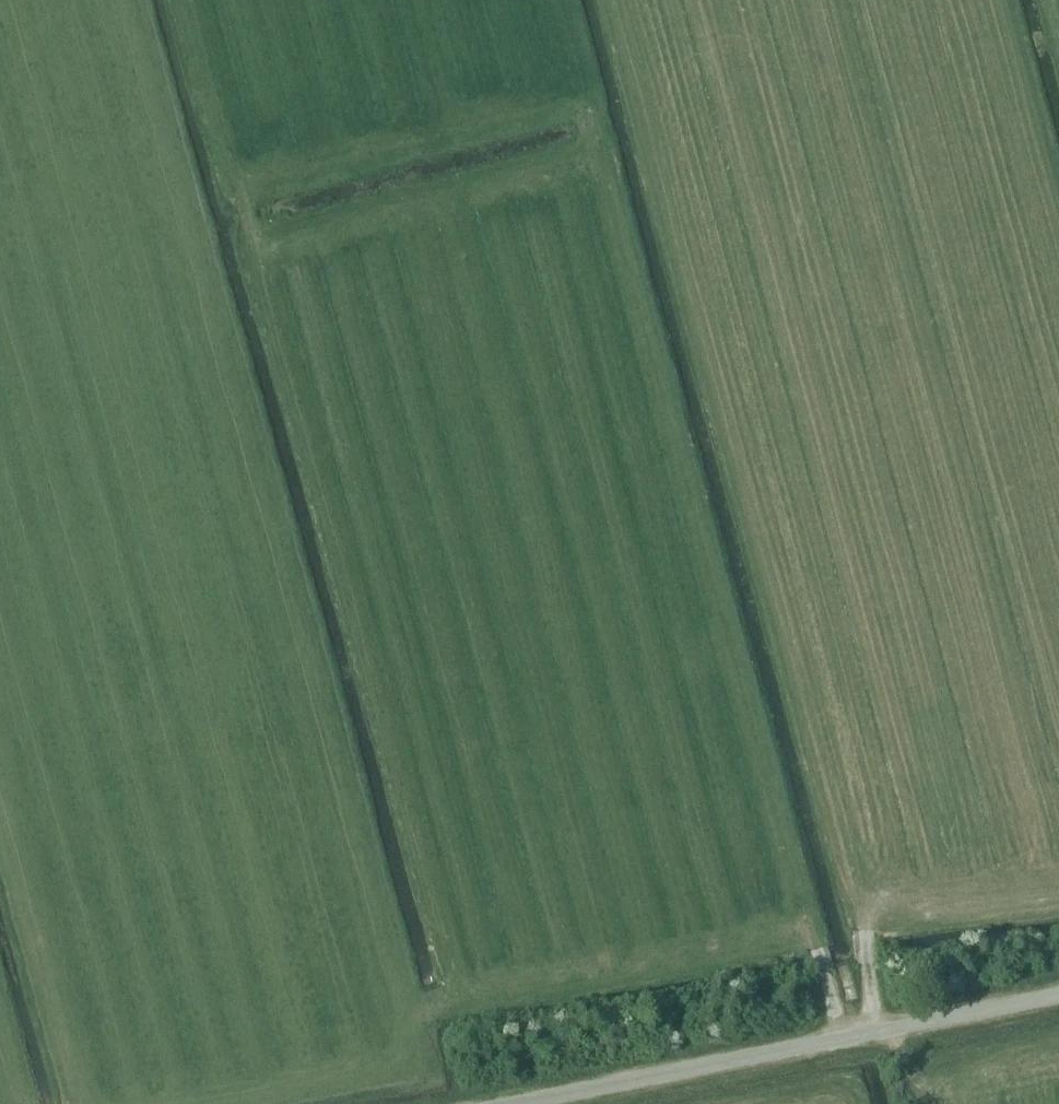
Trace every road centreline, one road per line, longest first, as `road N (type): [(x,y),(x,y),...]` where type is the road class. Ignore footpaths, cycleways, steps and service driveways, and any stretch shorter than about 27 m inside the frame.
road 1 (unclassified): [(525,1103),(1058,1001)]

